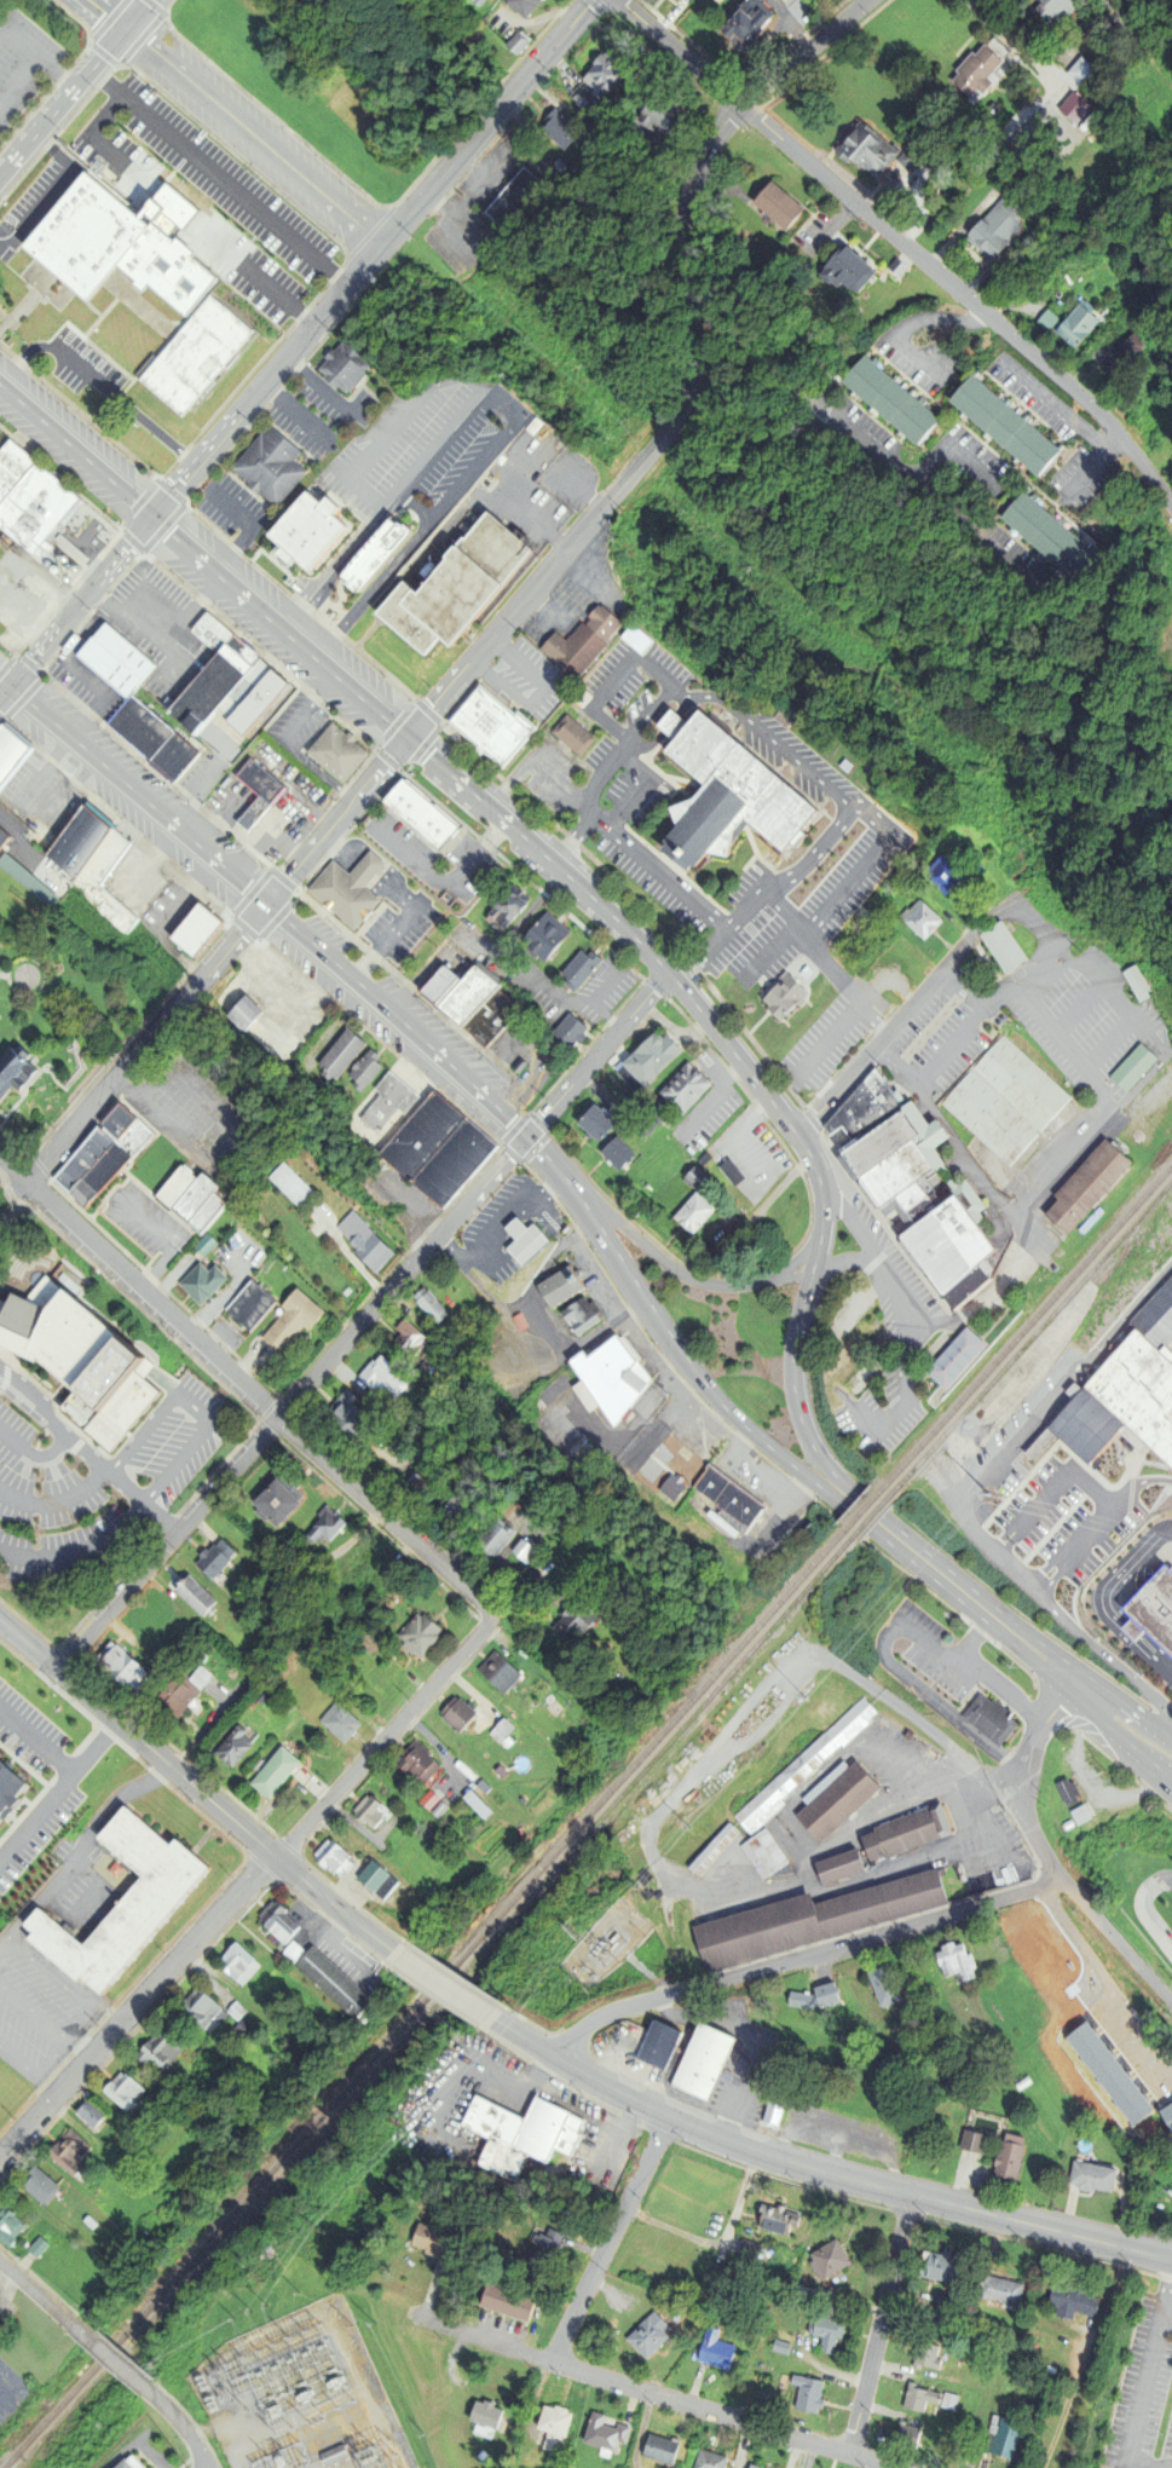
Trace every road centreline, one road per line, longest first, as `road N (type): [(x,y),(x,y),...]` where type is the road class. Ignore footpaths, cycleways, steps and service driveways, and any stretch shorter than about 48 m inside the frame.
road 1 (secondary): [(796,1136),(610,917),(0,390)]
road 2 (residential): [(1171,513),(1069,391),(615,0)]
road 3 (residential): [(404,737),(681,404),(694,357),(681,217),(706,143),(738,104)]
road 4 (residential): [(0,2158),(259,1872),(290,1849),(484,1625),(483,1607)]
road 5 (residential): [(56,1670),(525,1136)]
road 6 (secondary): [(0,682),(266,903),(525,1136)]
road 7 (residential): [(483,1607),(0,1159)]
road 8 (residential): [(559,2059),(571,2039),(611,2011),(1058,1880)]
road 9 (tertiary): [(1171,2260),(781,2160),(668,2116)]
road 10 (tertiary): [(397,1953),(0,1622)]
road 11 (residential): [(405,2316),(892,2467)]
road 12 (secondary): [(547,1159),(708,1391),(768,1449),(878,1524)]
road 13 (residential): [(694,357),(728,358),(769,375),(1033,582)]
road 14 (tertiary): [(84,0),(380,244)]
road 15 (residential): [(266,903),(24,1180)]
road 16 (tertiary): [(152,515),(380,244)]
road 17 (secondary): [(547,1159),(671,1269),(711,1286),(754,1286),(775,1275),(806,1251),(819,1227)]
road 18 (residential): [(380,244),(592,0)]
road 19 (secondary): [(878,1524),(835,1480),(798,1418),(790,1357),(812,1276)]
road 20 (residential): [(668,2116),(548,2360)]
road 21 (residential): [(910,2195),(850,2456)]
road 22 (residential): [(796,1136),(958,941)]
road 23 (secondary): [(1064,1679),(878,1524)]
road 24 (secondary): [(0,174),(152,0)]
road 25 (residential): [(1058,1880),(1029,1834),(1014,1782),(1018,1758),(1064,1679)]
road 26 (tertiary): [(10,688),(152,515)]
road 27 (tertiary): [(266,903),(404,737)]
road 28 (residential): [(525,1136),(663,973)]
road 29 (tertiary): [(668,2116),(491,2016)]
road 30 (residential): [(1171,2007),(1058,1880)]
road 31 (residential): [(738,104),(864,0)]
road 32 (secondary): [(1064,1679),(1171,1783)]
road 33 (secondary): [(812,1276),(820,1199),(796,1136)]
road 34 (secondary): [(1171,1742),(1138,1714),(1064,1679)]

